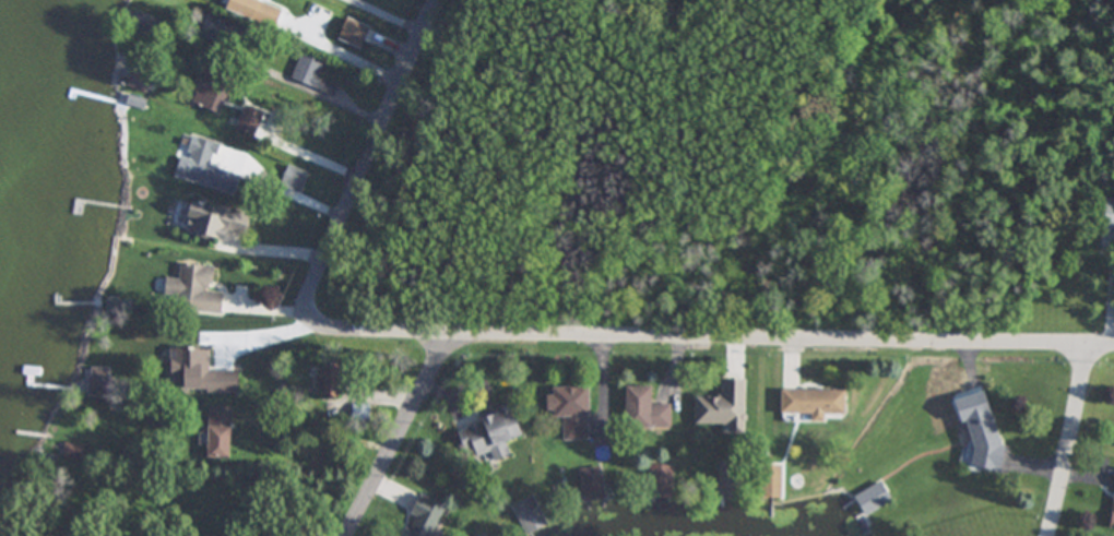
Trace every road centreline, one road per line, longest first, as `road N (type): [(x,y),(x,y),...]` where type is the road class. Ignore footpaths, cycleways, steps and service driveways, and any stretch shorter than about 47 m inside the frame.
road 1 (residential): [(1113,347),(451,343),(355,535)]
road 2 (residential): [(451,343),(293,341),(445,0)]
road 3 (residential): [(1053,535),(1090,347)]

